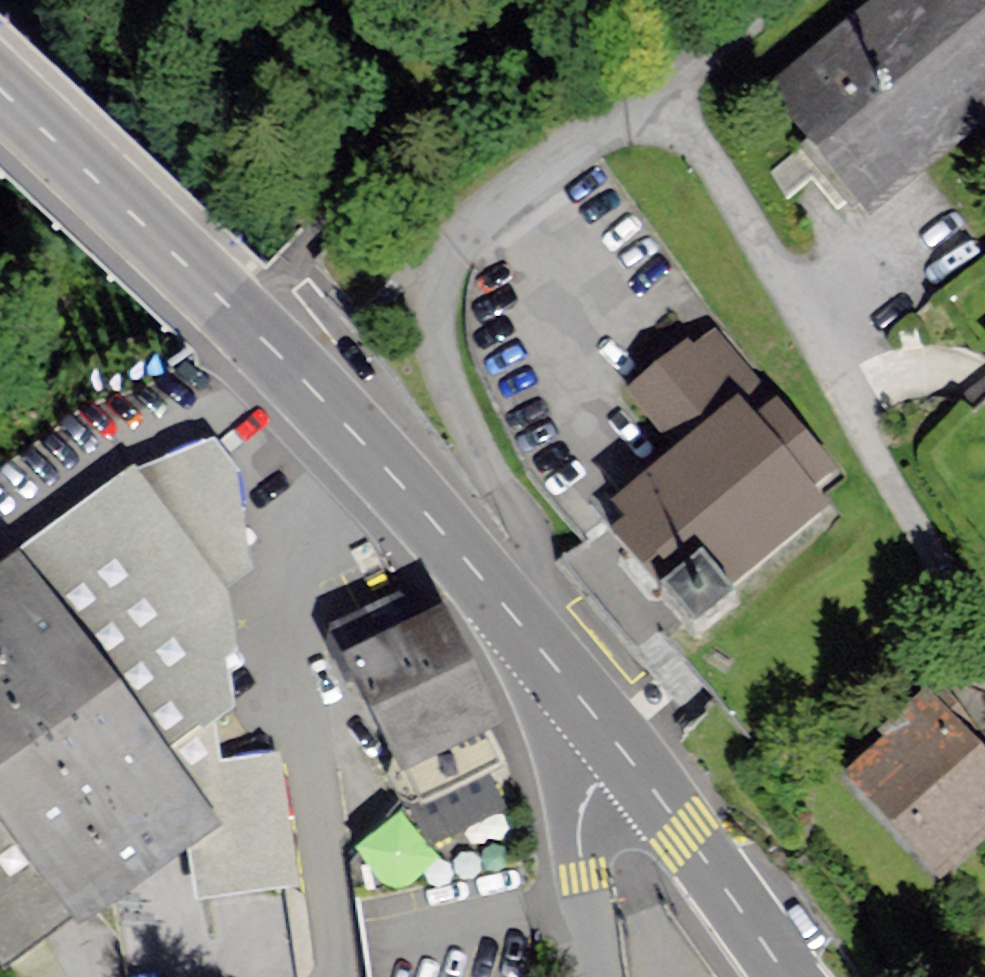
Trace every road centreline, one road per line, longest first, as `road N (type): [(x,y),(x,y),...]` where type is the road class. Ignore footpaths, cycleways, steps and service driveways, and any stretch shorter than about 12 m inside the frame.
road 1 (residential): [(512,615),(532,549),(448,387),(438,311),(452,241),(510,189),(669,91)]
road 2 (residential): [(984,650),(669,91)]
road 3 (residential): [(336,976),(286,639),(305,503),(357,443)]
road 4 (secondary): [(0,95),(225,305),(357,443)]
road 5 (track): [(263,344),(303,248),(354,169),(480,56),(566,0)]
road 6 (secondary): [(620,752),(790,976)]
road 7 (residential): [(597,976),(578,839),(594,784),(620,752)]
road 8 (secondary): [(357,443),(512,615)]
road 9 (secondary): [(512,615),(620,752)]
road 10 (residential): [(669,91),(787,0)]

